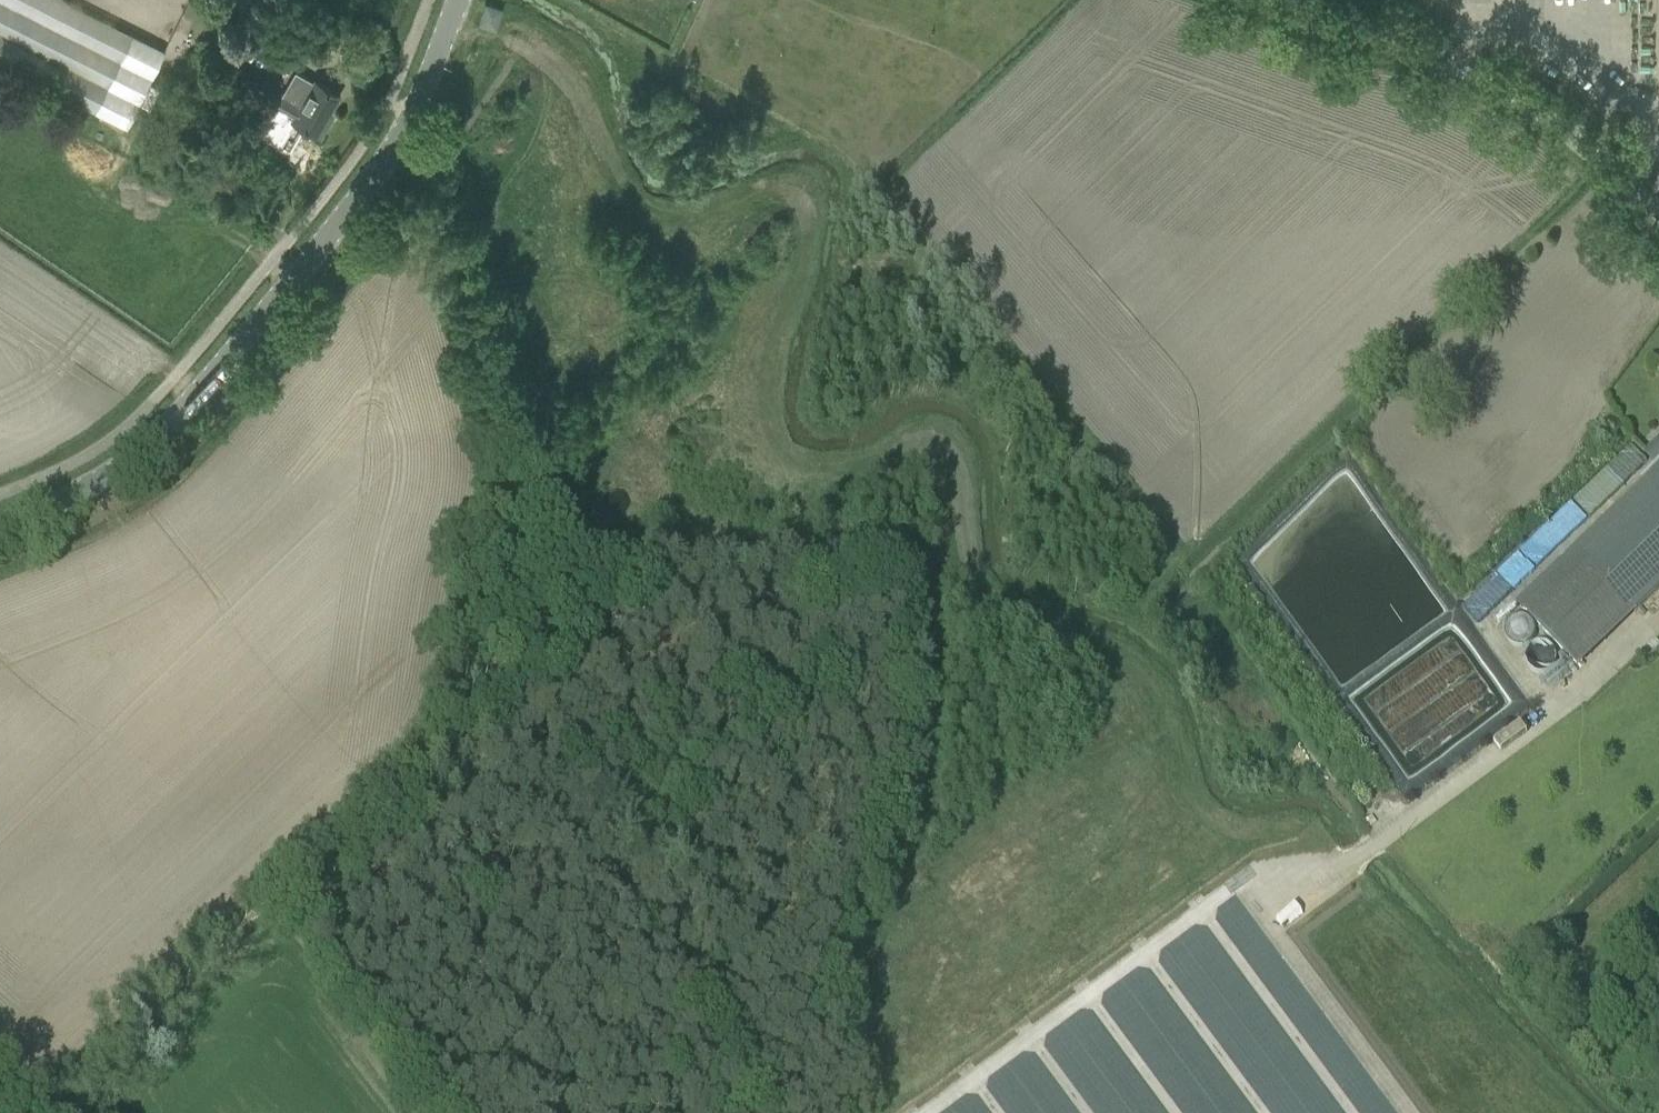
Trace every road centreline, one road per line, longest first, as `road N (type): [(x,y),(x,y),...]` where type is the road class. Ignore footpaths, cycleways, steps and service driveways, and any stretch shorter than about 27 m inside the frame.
road 1 (tertiary): [(0,530),(49,512),(154,438),(362,196),(421,98),(459,0)]
road 2 (tertiary): [(1658,209),(1528,97),(1401,38),(1288,0)]

